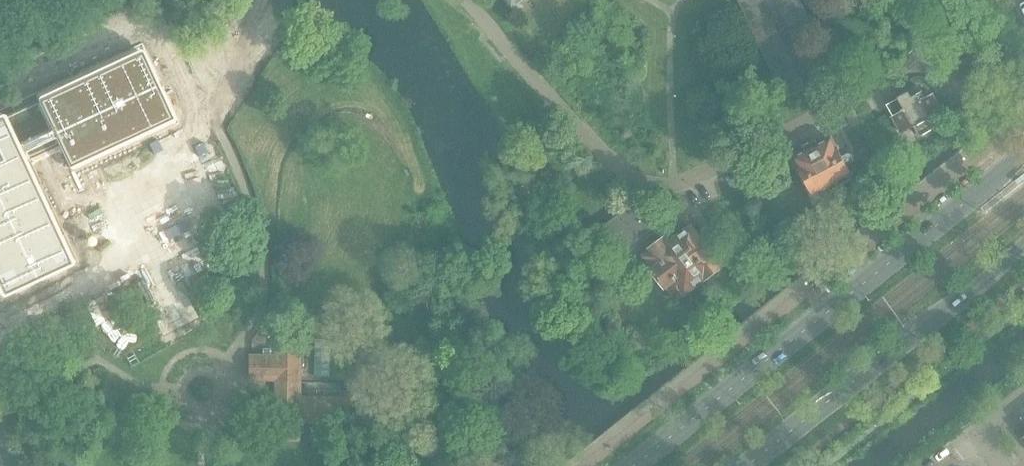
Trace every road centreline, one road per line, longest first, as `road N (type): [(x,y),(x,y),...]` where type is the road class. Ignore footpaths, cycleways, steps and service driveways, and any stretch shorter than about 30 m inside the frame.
road 1 (secondary): [(1023,153),(632,465)]
road 2 (secondary): [(744,465),(1023,241)]

